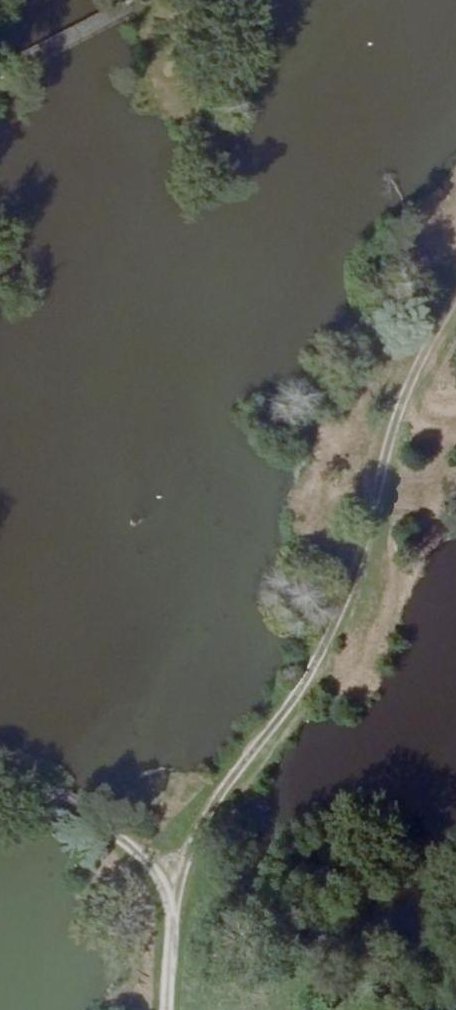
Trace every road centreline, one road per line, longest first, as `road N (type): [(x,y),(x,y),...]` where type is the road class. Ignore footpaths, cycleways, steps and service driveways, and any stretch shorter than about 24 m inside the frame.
road 1 (unclassified): [(455,281),(405,375),(360,531),(311,660),(170,872)]
road 2 (unclassified): [(0,780),(53,796),(170,872)]
road 3 (unclassified): [(0,72),(134,0)]
road 4 (unclassified): [(170,872),(159,1009)]

